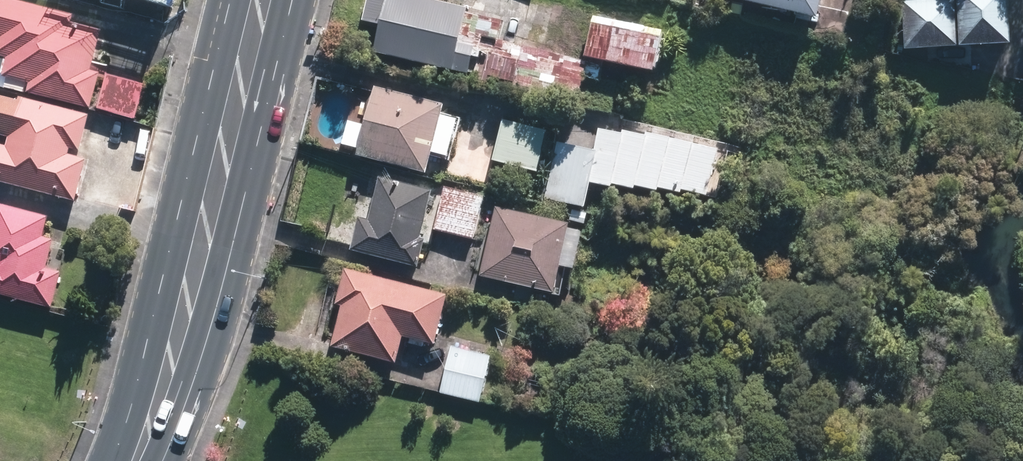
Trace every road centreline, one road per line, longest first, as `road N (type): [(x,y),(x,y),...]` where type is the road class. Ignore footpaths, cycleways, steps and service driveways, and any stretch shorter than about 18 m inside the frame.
road 1 (primary): [(145,460),(238,180),(280,0)]

